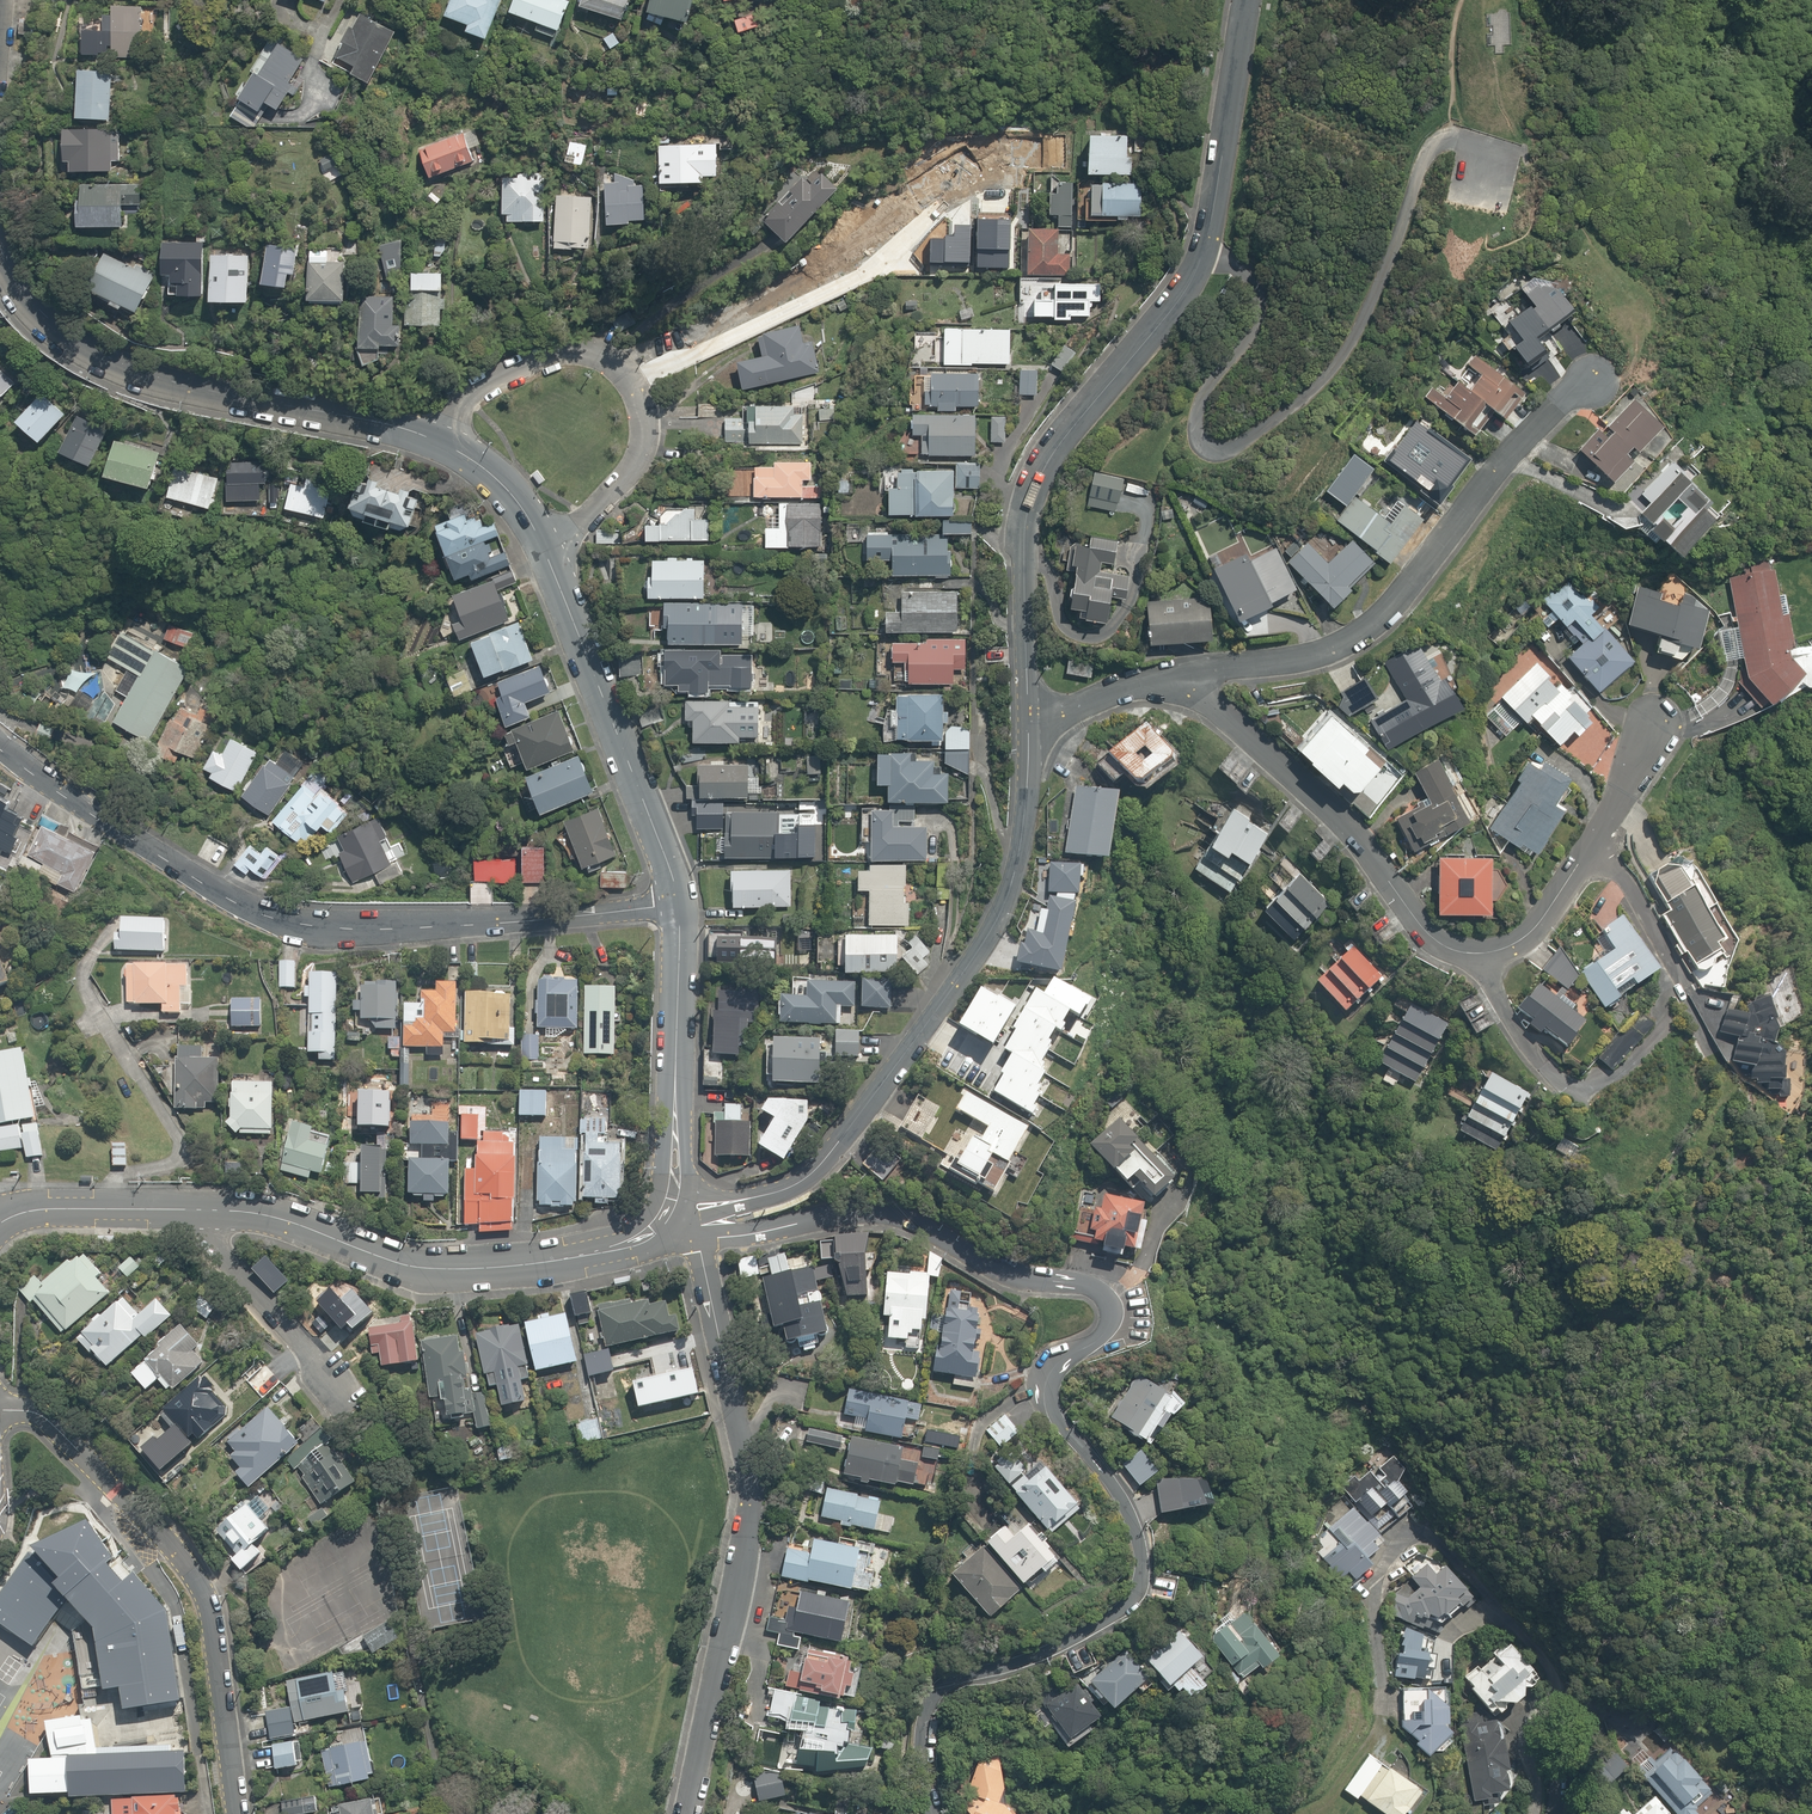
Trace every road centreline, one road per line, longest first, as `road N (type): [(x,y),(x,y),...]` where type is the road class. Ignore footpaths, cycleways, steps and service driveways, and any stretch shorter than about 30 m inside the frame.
road 1 (residential): [(686,1230),(719,1237),(881,1218),(1005,1269),(1095,1290),(1110,1307),(1107,1330),(1055,1366),(1046,1393),(1120,1500),(1138,1536),(1143,1578),(1135,1598),(1089,1636),(939,1687),(921,1739),(935,1813)]
road 2 (residential): [(1241,0),(1207,247),(1179,296),(1053,455),(1026,519),(1029,724)]
road 3 (residential): [(678,905),(464,926),(276,918),(0,751)]
road 4 (residential): [(1029,724),(1017,862),(992,930),(819,1167),(779,1191),(709,1210),(686,1230)]
road 5 (residential): [(686,1230),(701,1249),(751,1510),(692,1813)]
road 6 (residential): [(1589,376),(1441,543),(1412,592),(1357,638),(1196,677)]
road 7 (residential): [(0,1408),(43,1417),(190,1567),(206,1599),(238,1813)]
road 8 (tertiary): [(196,1207),(280,1216),(423,1265),(566,1257),(686,1230)]
road 9 (tertiary): [(0,255),(14,287),(64,341),(138,379),(272,413),(423,437)]
road 10 (residential): [(423,437),(522,364),(587,354),(633,372),(650,408),(640,459),(546,549)]
road 11 (residential): [(1479,965),(1443,960),(1365,848),(1196,677)]
road 12 (tertiary): [(546,549),(651,815),(678,905)]
road 13 (tertiary): [(678,905),(676,1171),(686,1230)]
road 14 (residential): [(119,1206),(125,1175),(166,1165),(182,1142),(97,1013),(84,972)]
road 15 (residential): [(196,1207),(219,1251),(346,1396)]
road 16 (residential): [(1600,844),(1534,935),(1511,956),(1479,965)]
road 17 (residential): [(1196,677),(1029,724)]
road 18 (tertiary): [(423,437),(460,449),(503,480),(546,549)]
road 19 (residential): [(1600,844),(1686,987)]
road 20 (residential): [(1568,1090),(1548,1074),(1479,965)]
road 21 (residential): [(1661,715),(1600,844)]
road 22 (tertiary): [(0,1222),(49,1206),(119,1206)]

